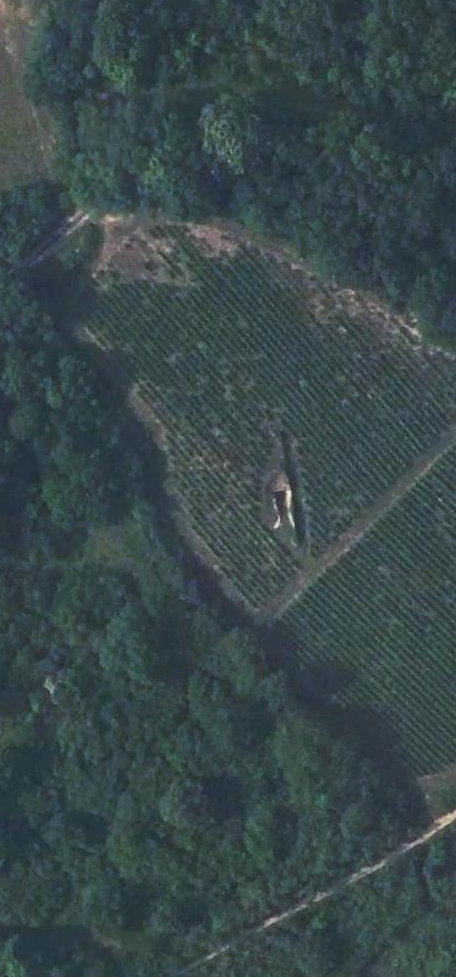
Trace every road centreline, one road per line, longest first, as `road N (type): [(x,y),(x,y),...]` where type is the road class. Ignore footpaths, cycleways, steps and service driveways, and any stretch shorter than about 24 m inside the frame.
road 1 (track): [(177,976),(455,815)]

